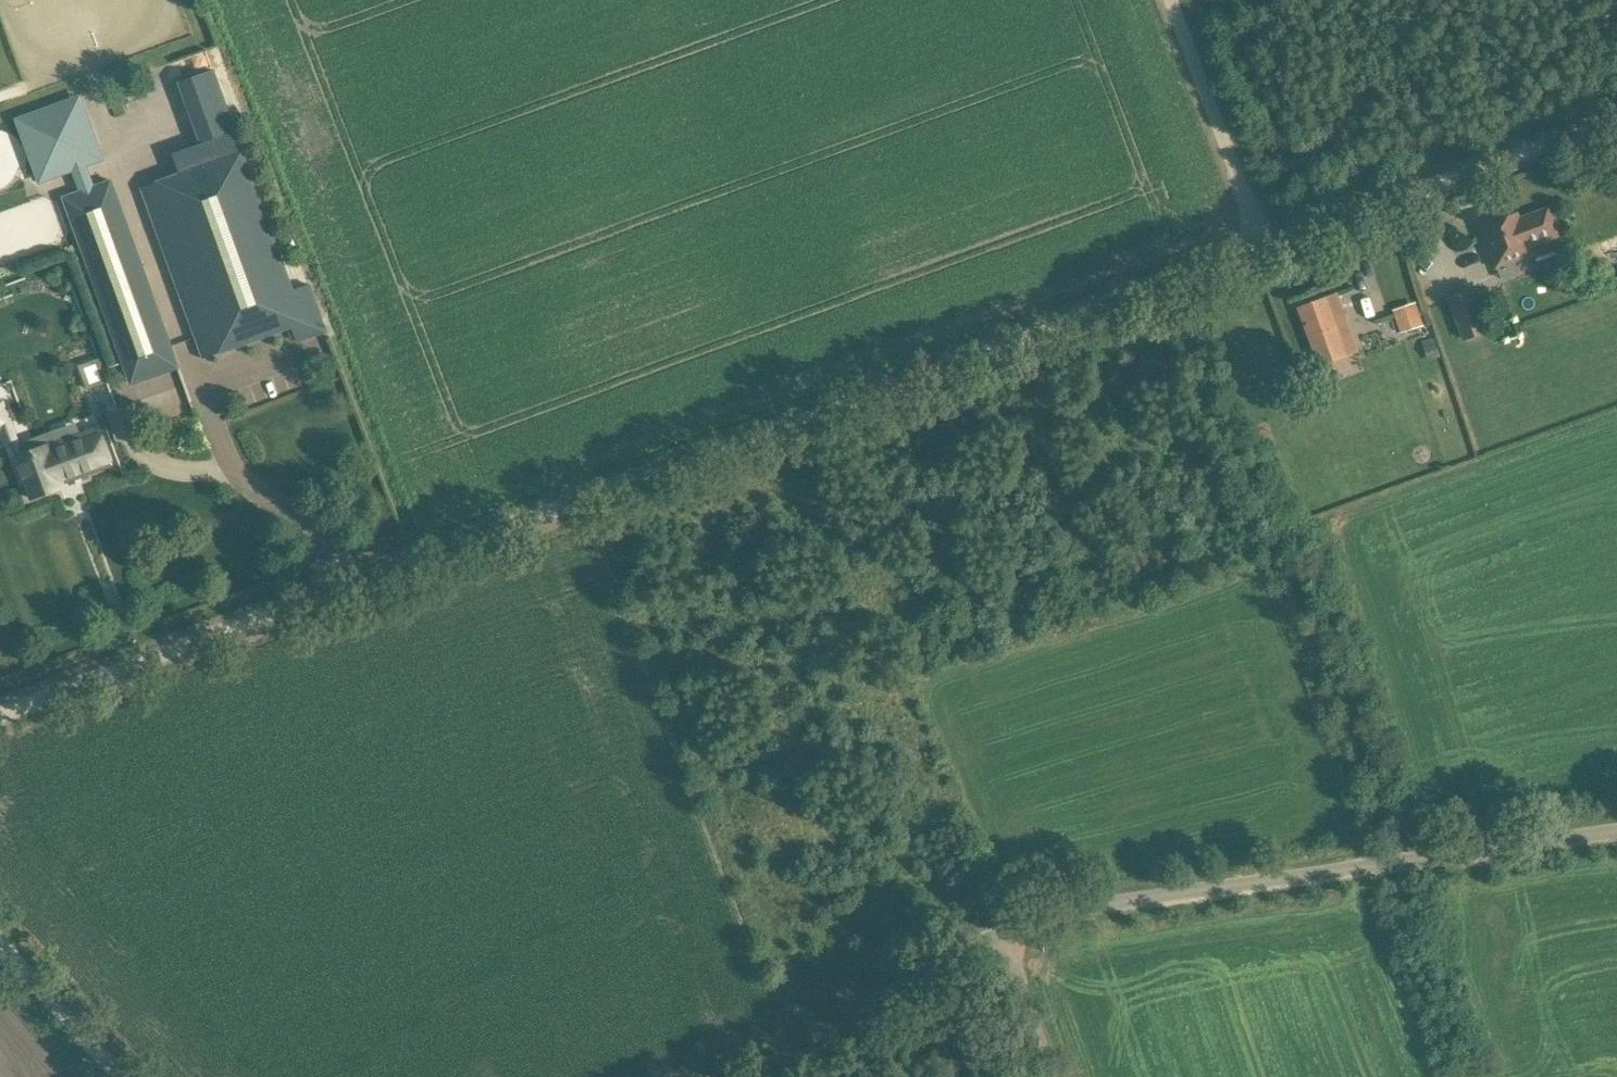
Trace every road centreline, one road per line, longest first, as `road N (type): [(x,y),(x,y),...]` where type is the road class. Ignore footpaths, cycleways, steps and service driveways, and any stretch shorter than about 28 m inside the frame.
road 1 (unclassified): [(1190,271),(0,719)]
road 2 (unclassified): [(998,932),(1096,902),(1399,852)]
road 3 (unclassified): [(1268,239),(1616,113)]
road 4 (unclassified): [(783,1076),(955,953),(998,932)]
road 5 (unclassified): [(1268,239),(1175,0)]
road 6 (unclassified): [(1616,822),(1399,852)]
road 7 (unclassified): [(132,1076),(0,927)]
road 8 (unclassified): [(1052,1076),(998,932)]

